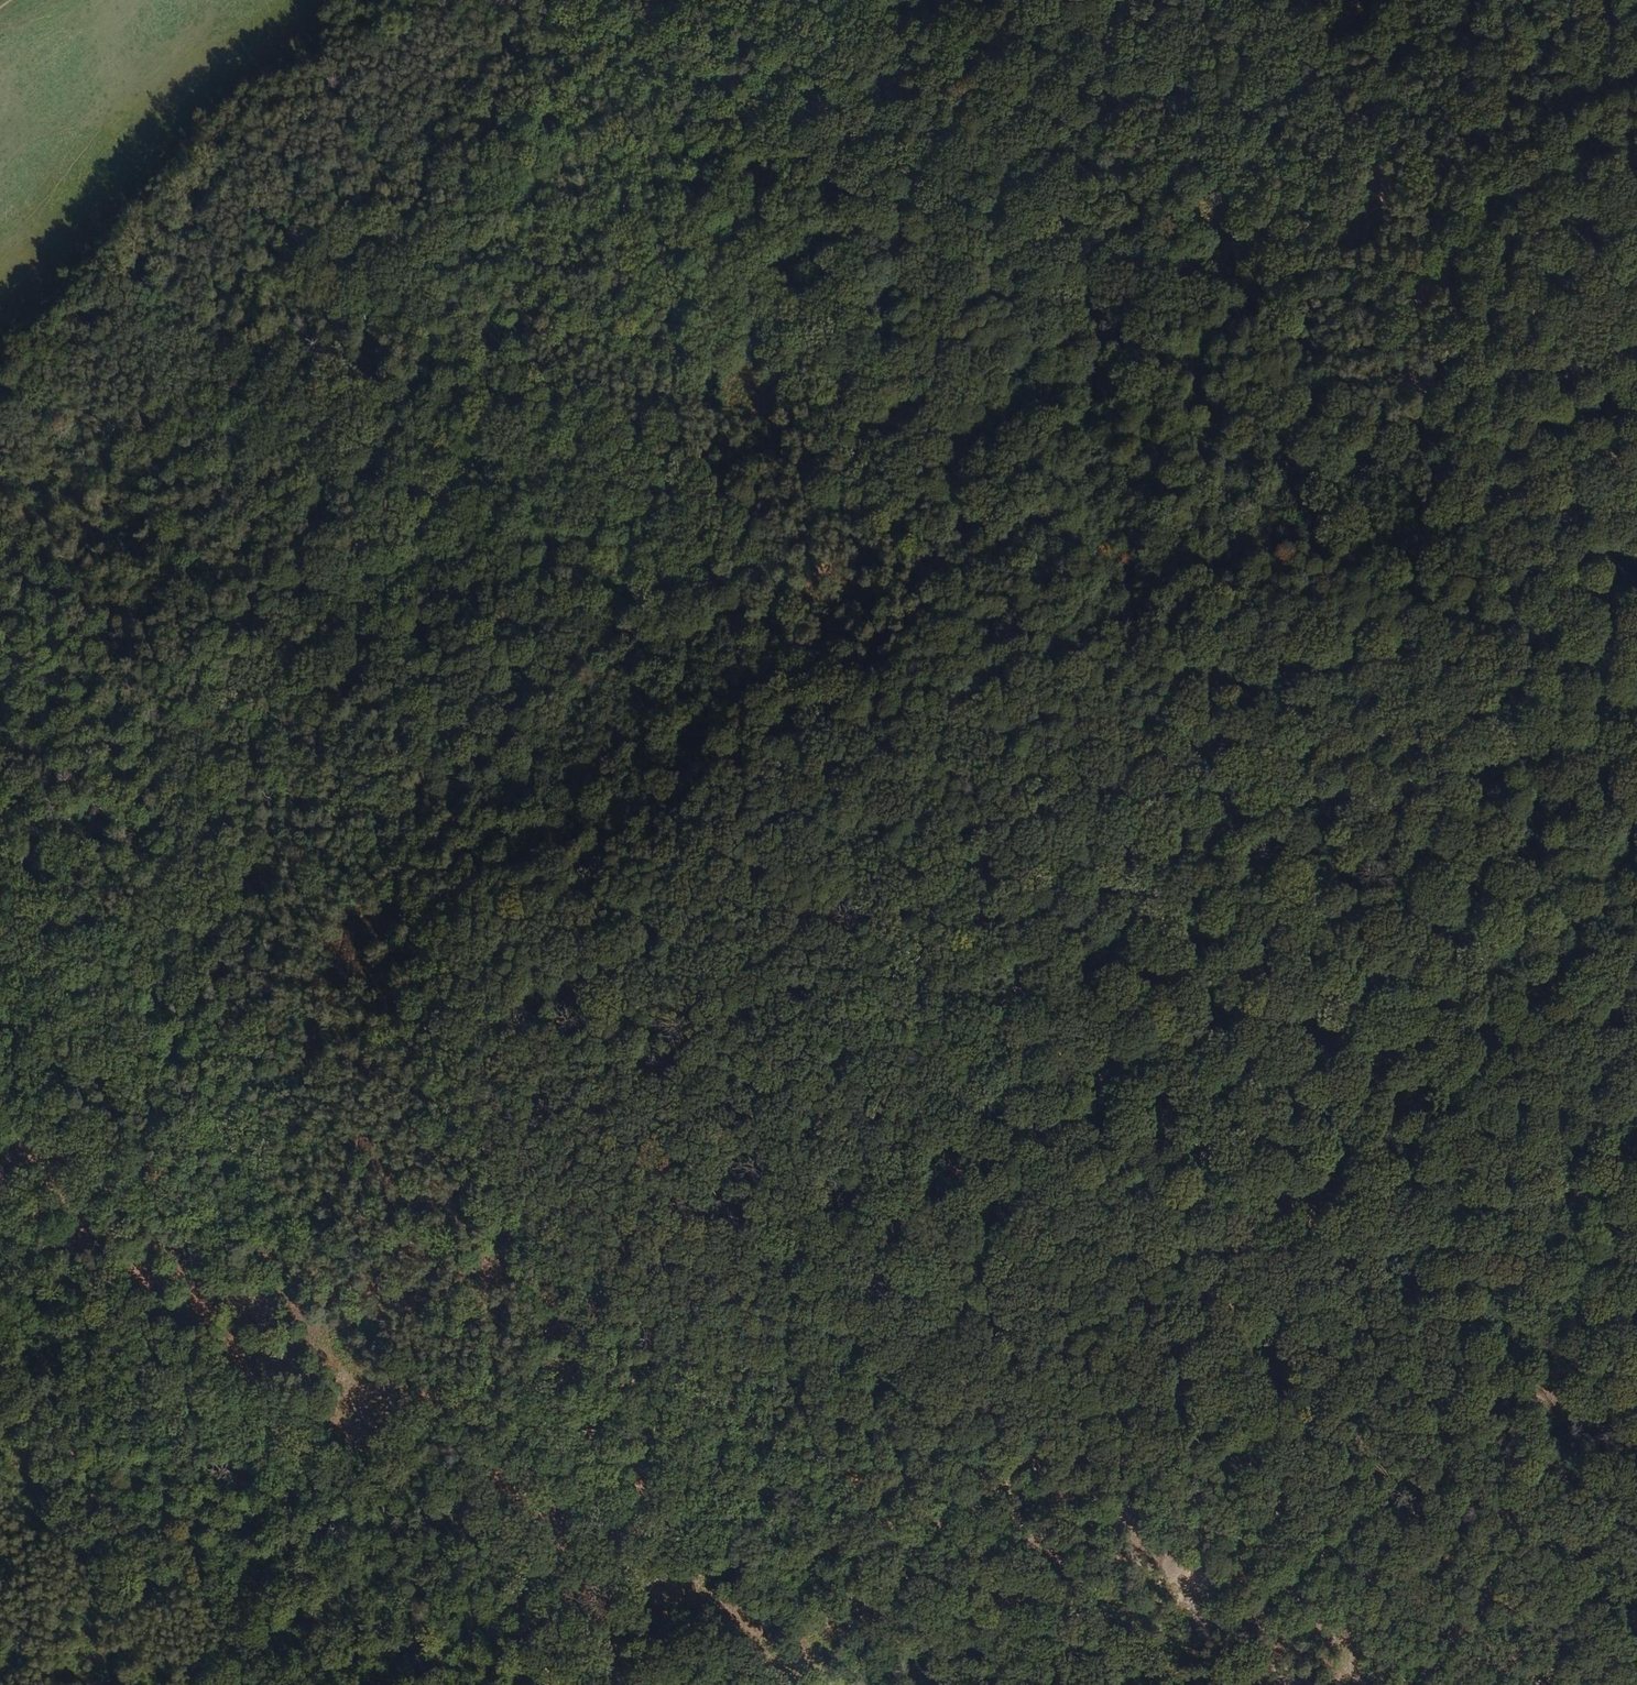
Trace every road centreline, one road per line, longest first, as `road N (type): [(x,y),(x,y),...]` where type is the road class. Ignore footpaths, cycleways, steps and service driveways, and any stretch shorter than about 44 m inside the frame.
road 1 (track): [(0,975),(83,916),(230,717),(395,519),(524,214),(640,76),(776,41),(832,0)]

